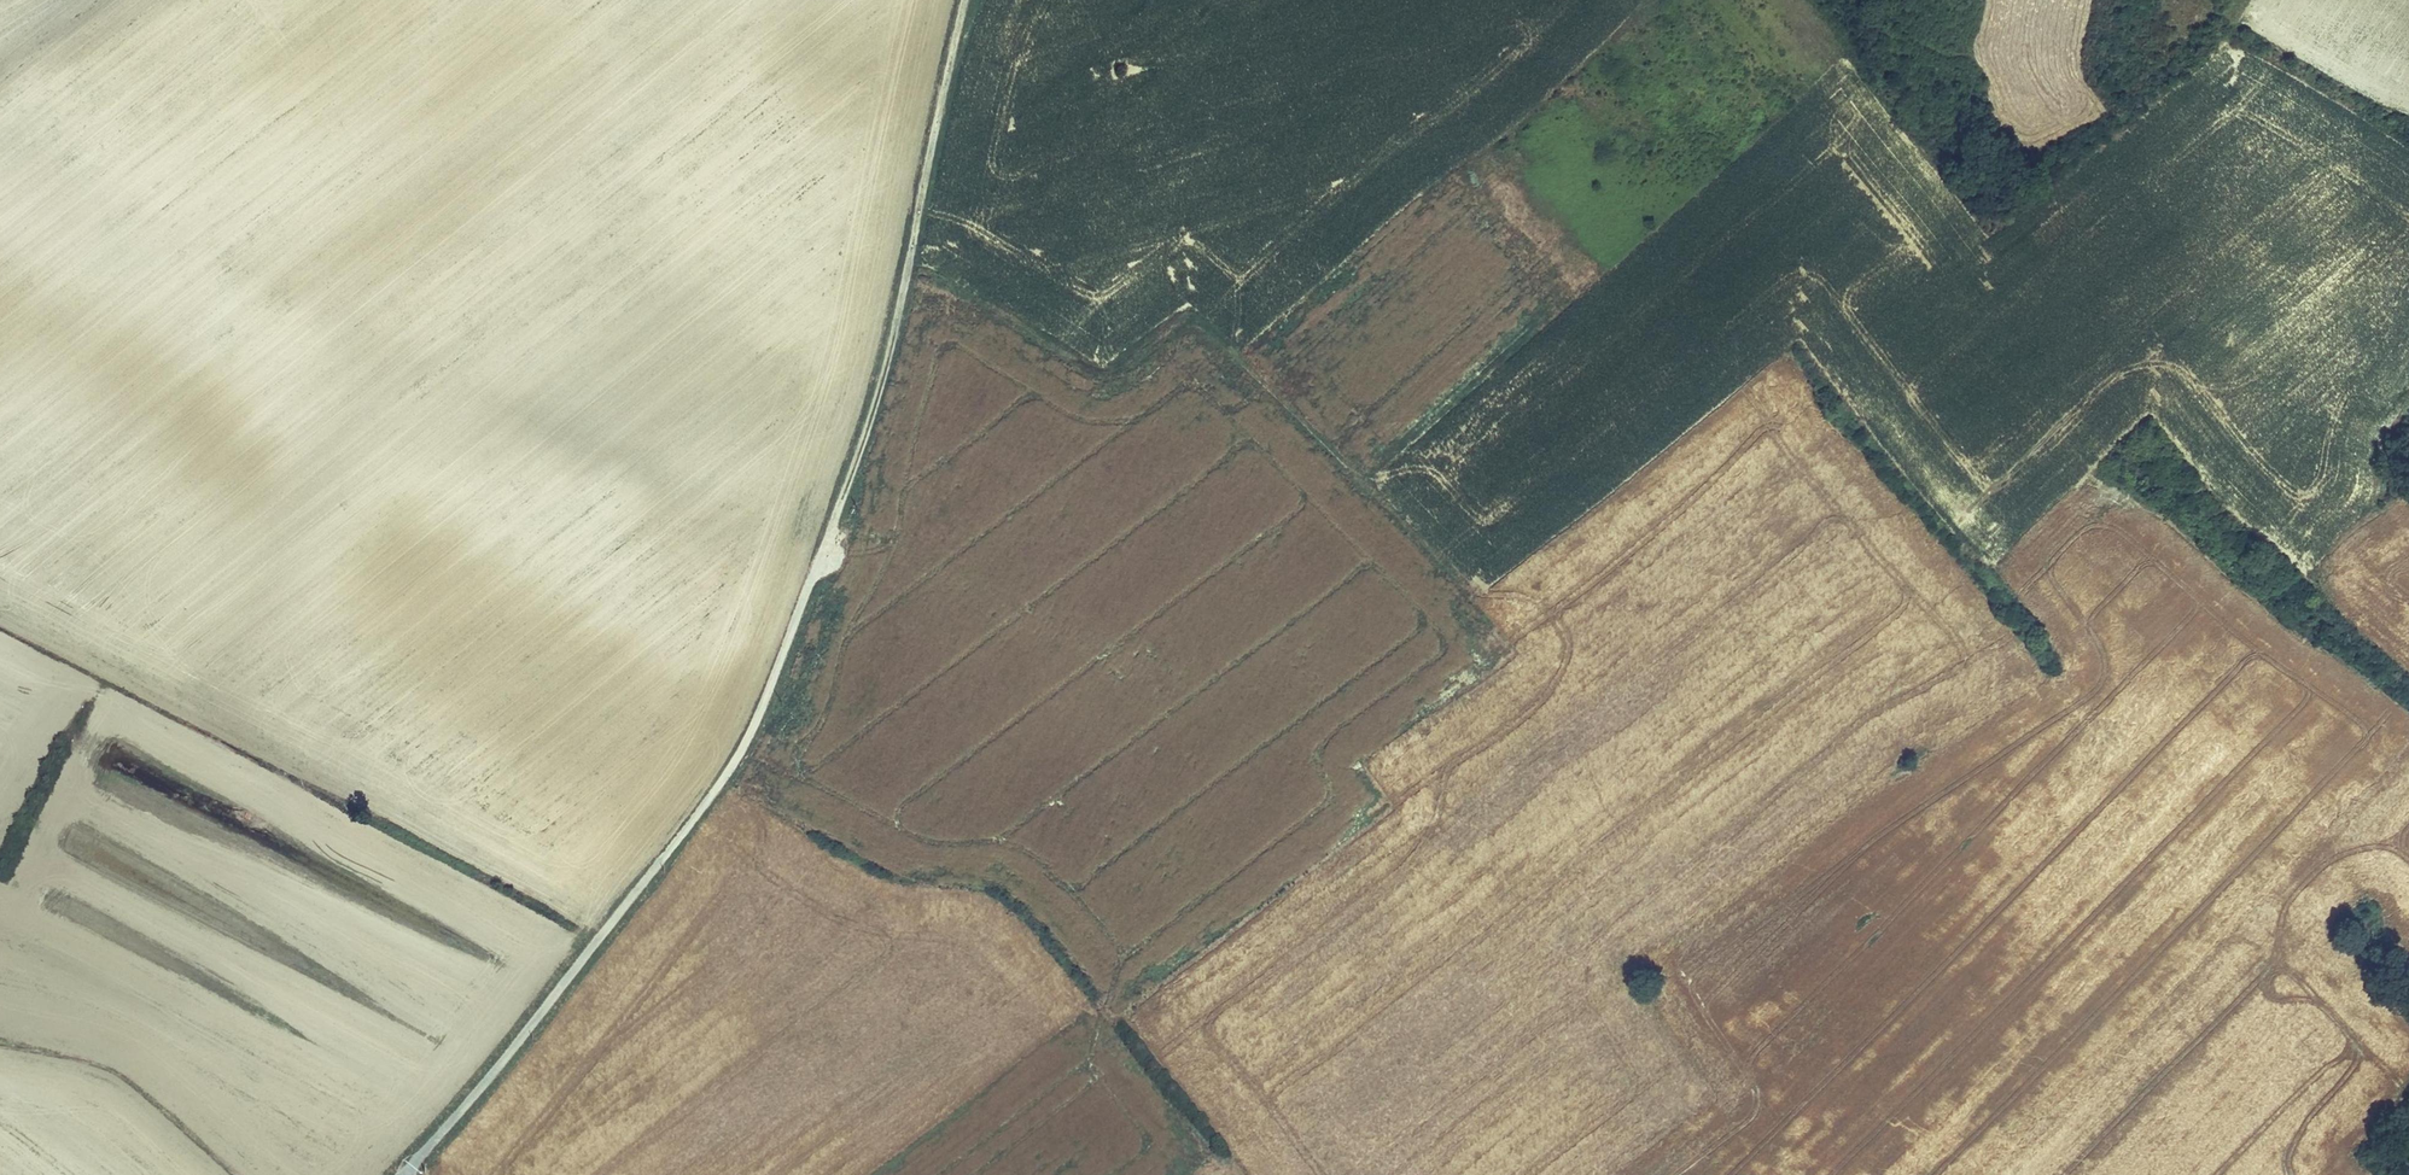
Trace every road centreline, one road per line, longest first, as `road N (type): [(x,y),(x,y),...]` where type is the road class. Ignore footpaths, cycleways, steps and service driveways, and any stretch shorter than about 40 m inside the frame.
road 1 (track): [(408,1174),(706,804),(752,728),(871,423),(965,0)]
road 2 (track): [(907,261),(1085,367),(1121,361),(1161,332),(1196,323),(1475,590),(1488,592),(1500,590),(1788,349)]

